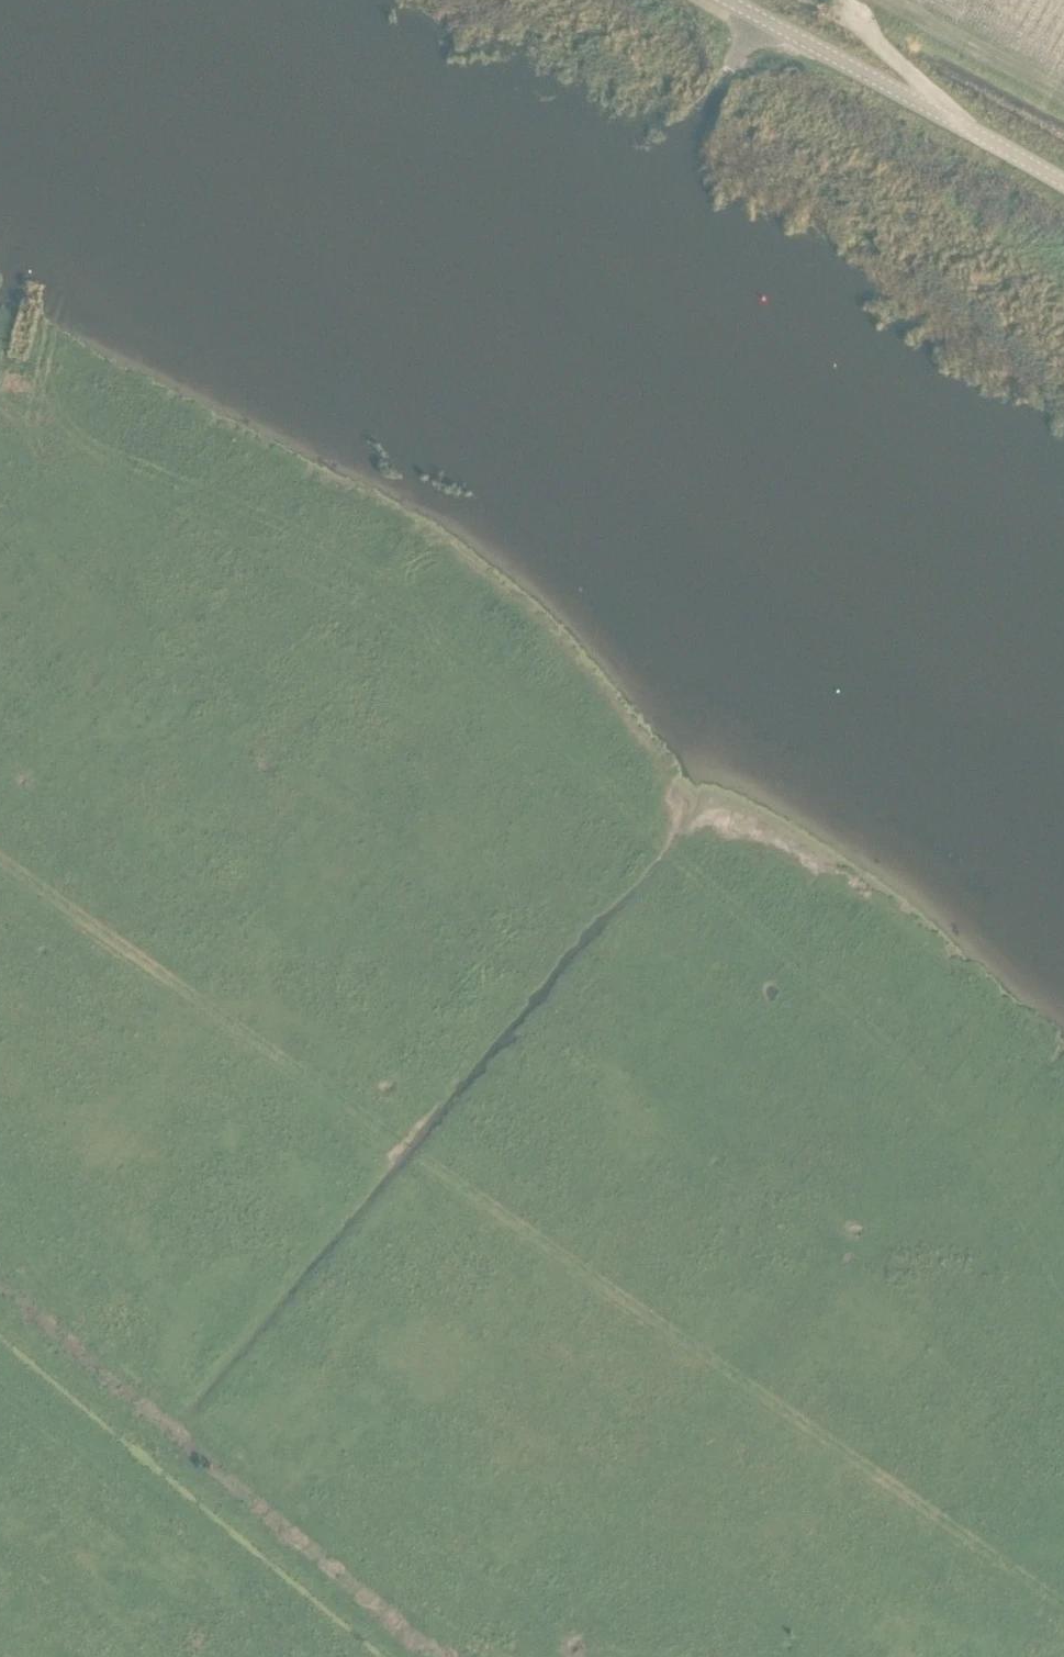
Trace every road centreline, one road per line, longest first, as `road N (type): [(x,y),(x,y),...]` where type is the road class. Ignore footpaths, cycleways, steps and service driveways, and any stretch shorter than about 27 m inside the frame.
road 1 (unclassified): [(1063,187),(738,0)]

